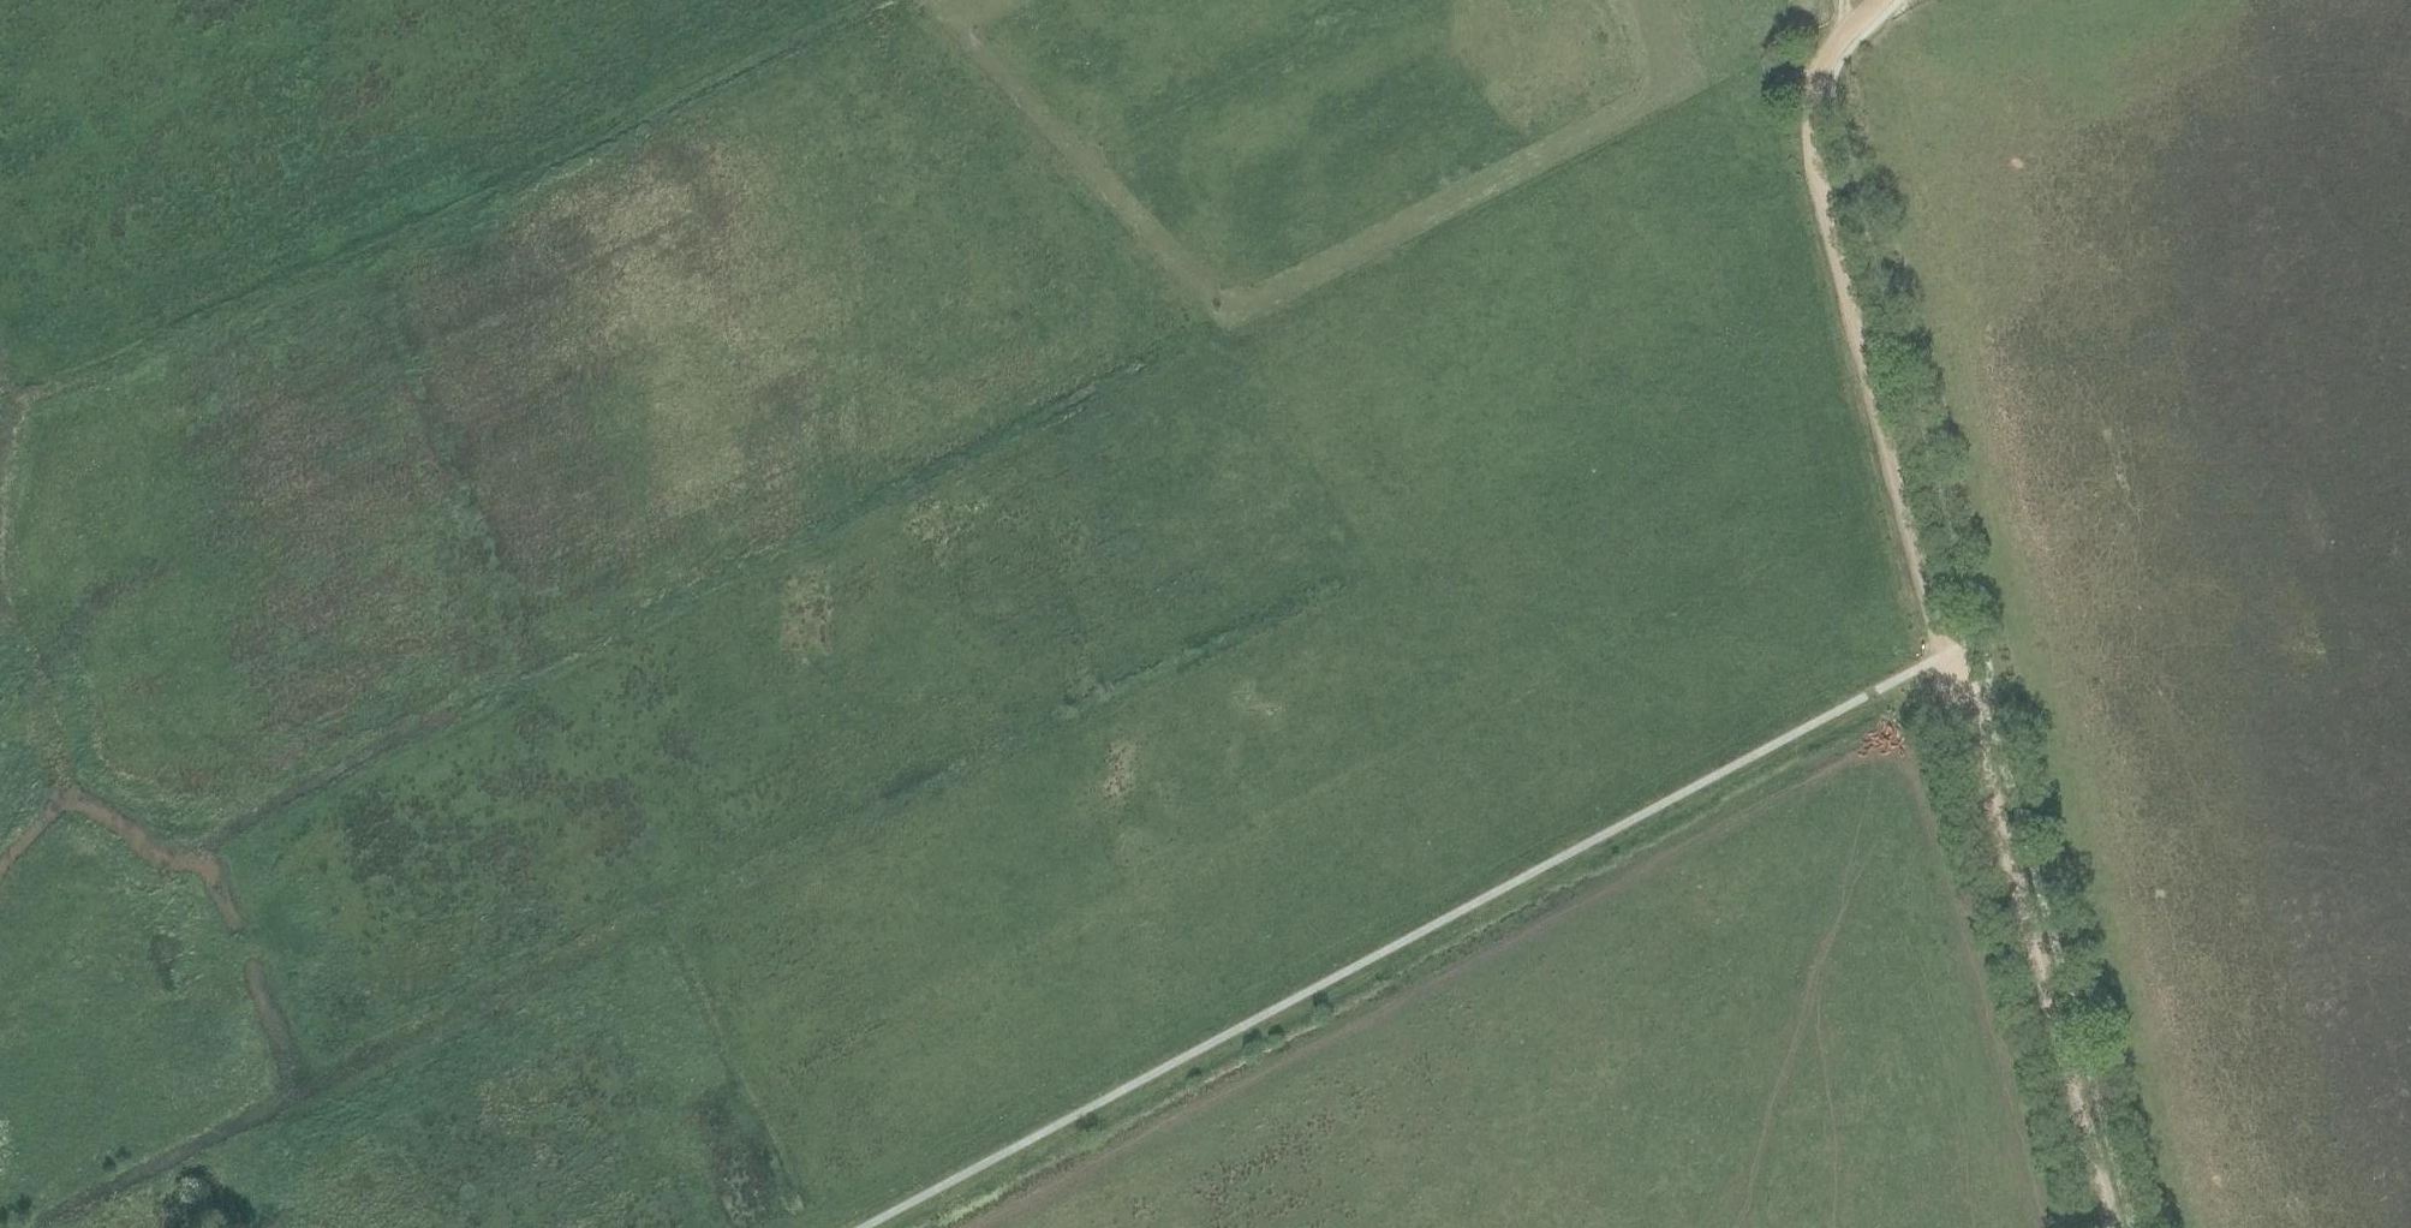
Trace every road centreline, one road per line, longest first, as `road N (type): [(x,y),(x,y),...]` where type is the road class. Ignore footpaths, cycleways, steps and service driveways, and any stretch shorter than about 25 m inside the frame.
road 1 (track): [(1950,652),(1815,143),(1813,108),(1824,71),(1883,0)]
road 2 (track): [(1950,652),(2115,1227)]

